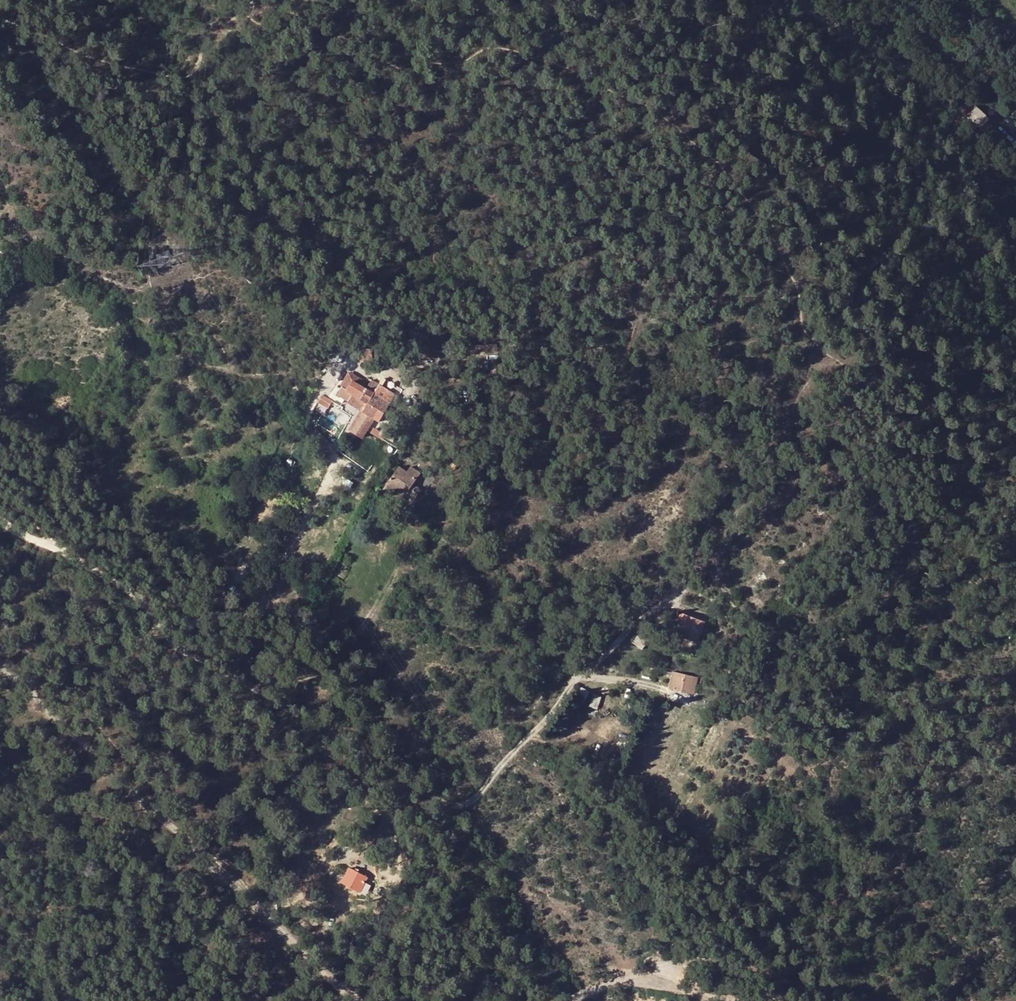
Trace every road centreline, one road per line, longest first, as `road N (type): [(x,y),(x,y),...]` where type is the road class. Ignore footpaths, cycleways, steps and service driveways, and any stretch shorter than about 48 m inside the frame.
road 1 (unclassified): [(0,661),(352,1000)]
road 2 (unclassified): [(799,0),(905,72),(1015,164)]
road 3 (unclassified): [(562,1000),(636,979),(691,991)]

